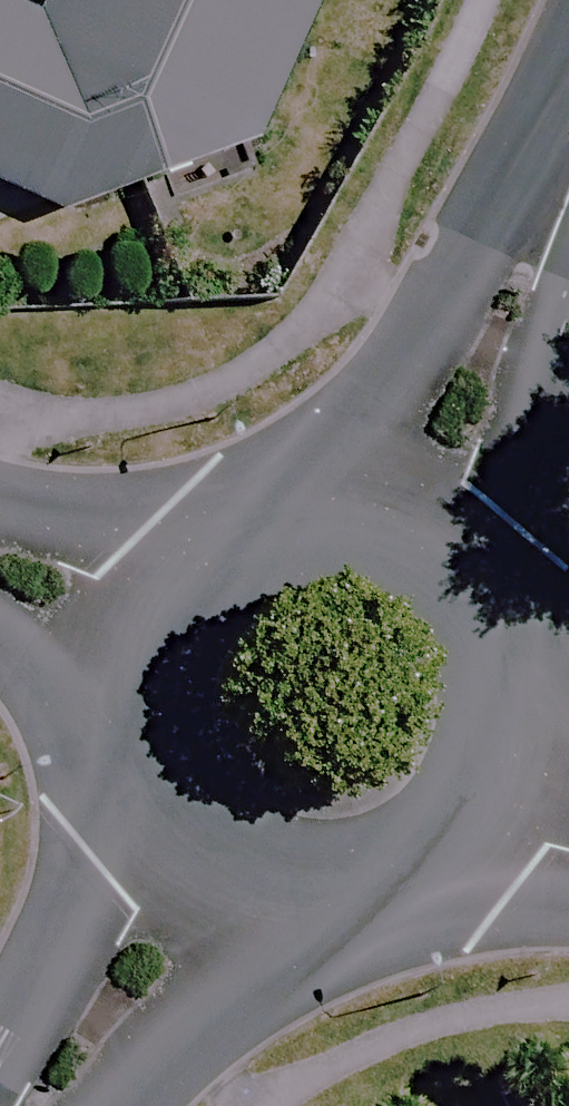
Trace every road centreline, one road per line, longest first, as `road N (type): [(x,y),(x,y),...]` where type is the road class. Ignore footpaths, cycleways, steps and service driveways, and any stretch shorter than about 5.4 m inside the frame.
road 1 (tertiary): [(524,796),(490,853),(439,897),(378,921),(311,925),(247,907),(172,853)]
road 2 (tertiary): [(568,190),(396,527)]
road 3 (tertiary): [(396,527),(455,558),(502,605),(531,665),(538,731),(524,796)]
road 4 (tertiary): [(172,853),(23,1105)]
road 5 (tertiary): [(172,853),(134,771),(128,714),(139,657),(164,606)]
road 6 (tertiary): [(164,606),(210,559),(267,528),(331,517),(396,527)]
road 7 (residential): [(164,606),(0,542)]

